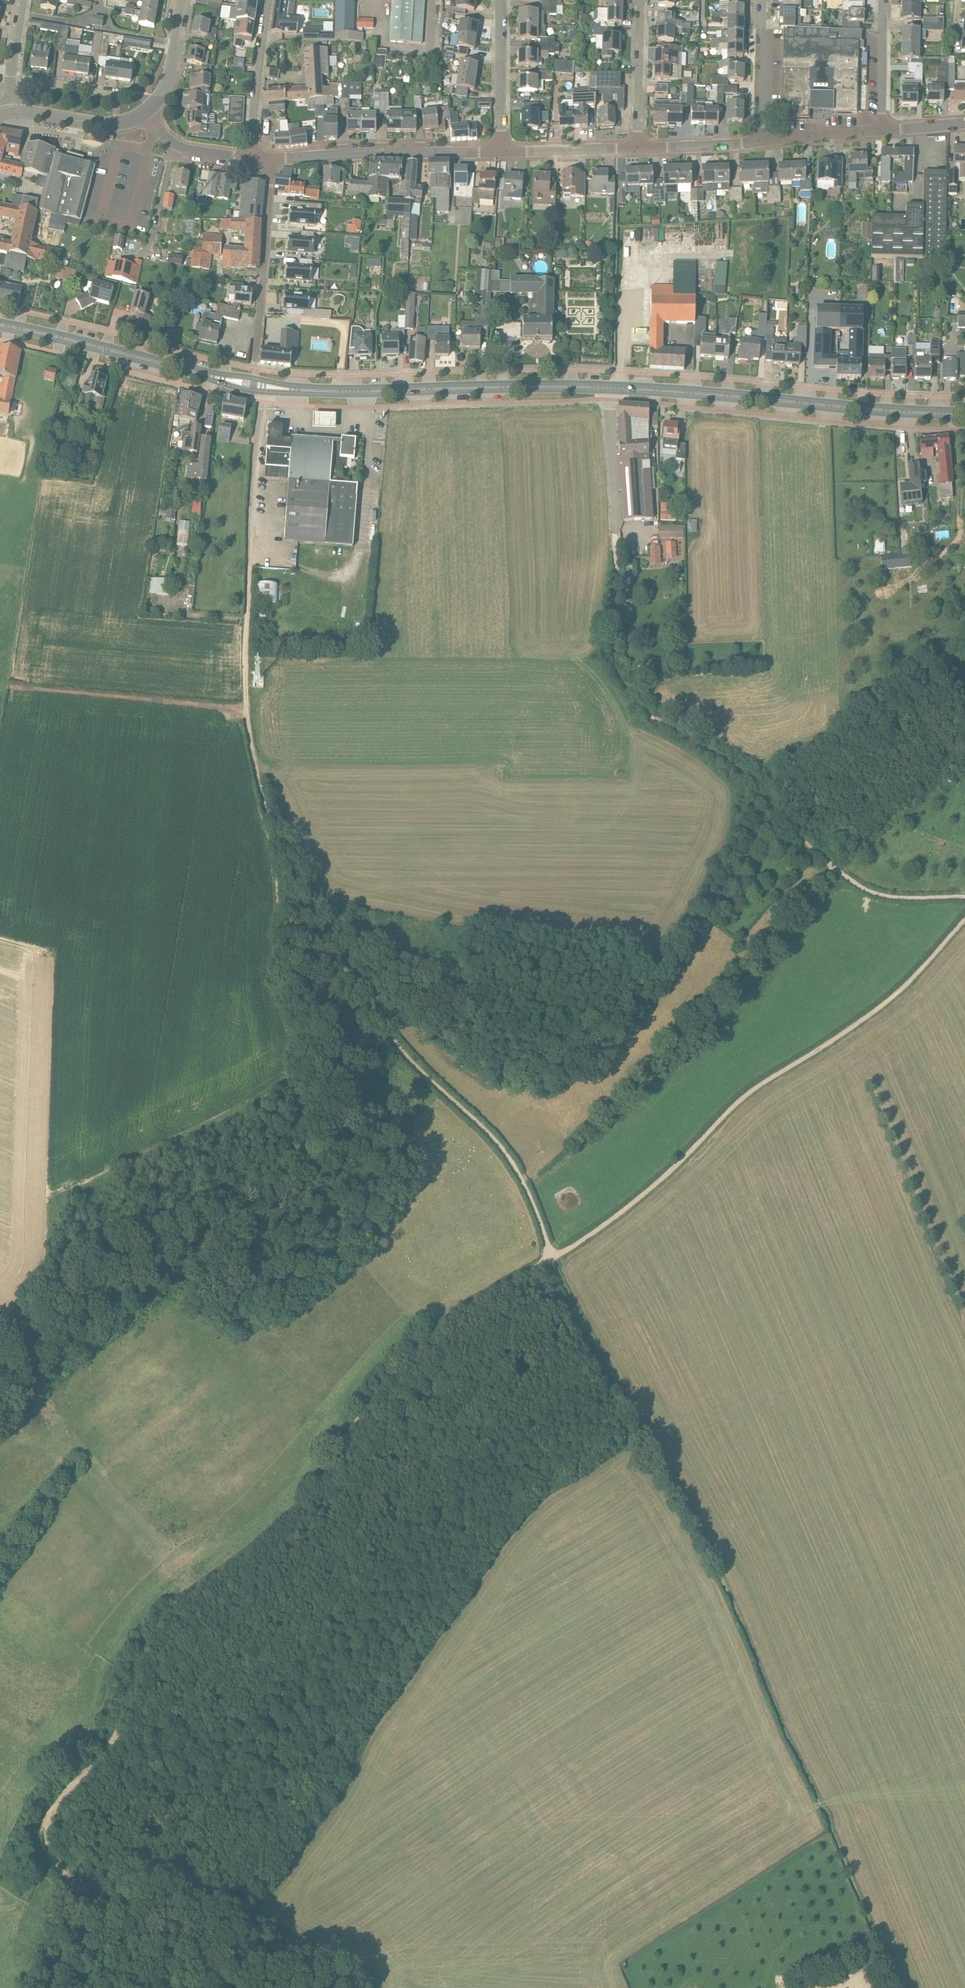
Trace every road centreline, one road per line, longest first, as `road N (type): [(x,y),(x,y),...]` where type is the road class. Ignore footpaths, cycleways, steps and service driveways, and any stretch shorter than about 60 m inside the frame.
road 1 (secondary): [(964,413),(612,387),(296,390),(0,324)]
road 2 (track): [(898,1987),(714,1565),(551,1258)]
road 3 (track): [(248,568),(245,702),(273,828),(377,1018),(513,1165),(551,1258)]
road 4 (track): [(551,1258),(428,1339),(370,1403),(314,1493),(156,1626),(117,1737),(51,1812)]
road 5 (track): [(615,534),(612,660),(632,696),(737,771),(856,885),(897,898),(964,897)]
road 6 (track): [(551,1258),(645,1193),(742,1098),(878,1009),(964,919)]
road 7 (residential): [(270,159),(501,151)]
road 8 (residential): [(254,356),(270,159)]
road 9 (track): [(56,1987),(84,1904),(50,1856),(51,1812)]
road 10 (residential): [(250,158),(268,0)]
road 11 (residential): [(501,151),(501,0)]
road 12 (residential): [(637,149),(641,0)]
road 13 (residential): [(761,141),(762,0)]
road 14 (residential): [(501,151),(637,149)]
road 15 (tertiary): [(12,111),(102,121),(144,111)]
road 16 (residential): [(882,130),(883,0)]
road 17 (residential): [(637,149),(761,141)]
road 18 (residential): [(761,141),(882,130)]
road 19 (unclassified): [(250,158),(186,149),(144,111)]
road 20 (tertiary): [(144,111),(168,75),(183,0)]

